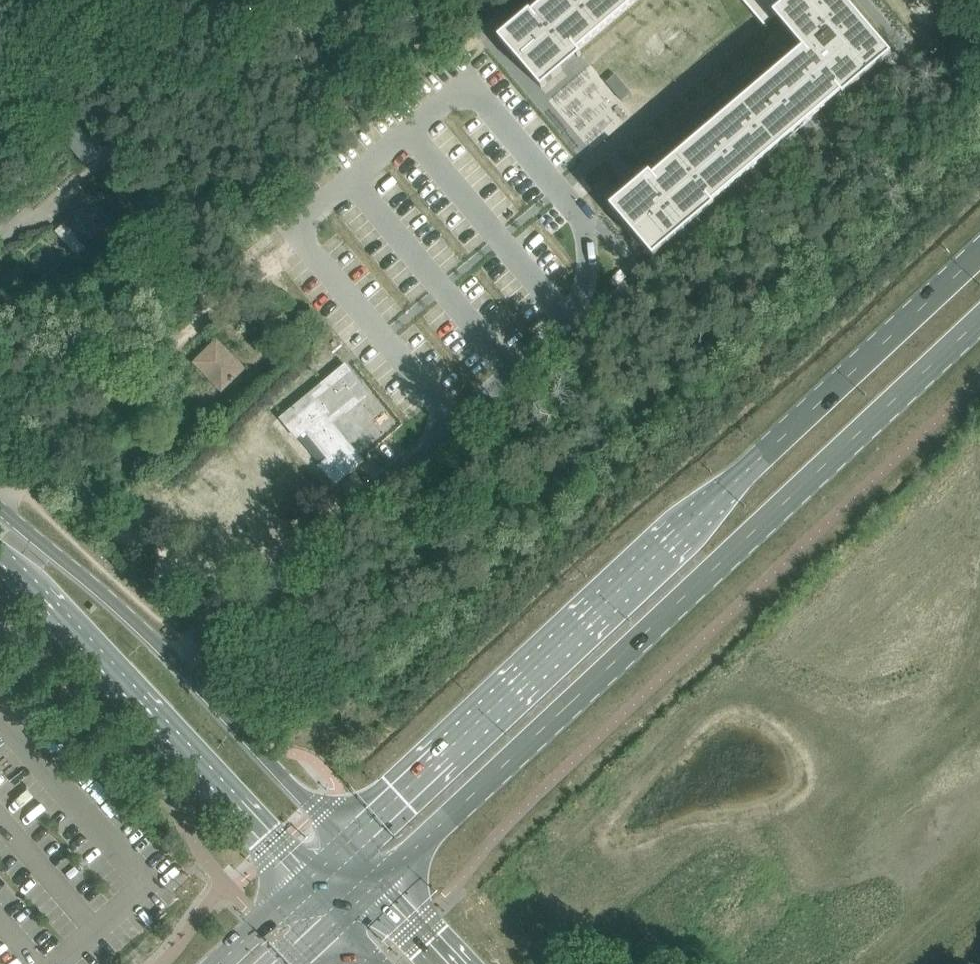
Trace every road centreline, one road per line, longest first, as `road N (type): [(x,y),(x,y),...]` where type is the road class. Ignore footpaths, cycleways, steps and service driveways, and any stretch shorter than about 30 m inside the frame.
road 1 (secondary): [(979,252),(343,841)]
road 2 (secondary): [(383,889),(469,798),(979,319)]
road 3 (tertiary): [(343,841),(116,604),(0,514)]
road 4 (tertiary): [(0,541),(61,622),(303,880)]
road 5 (secondary): [(303,880),(216,963)]

